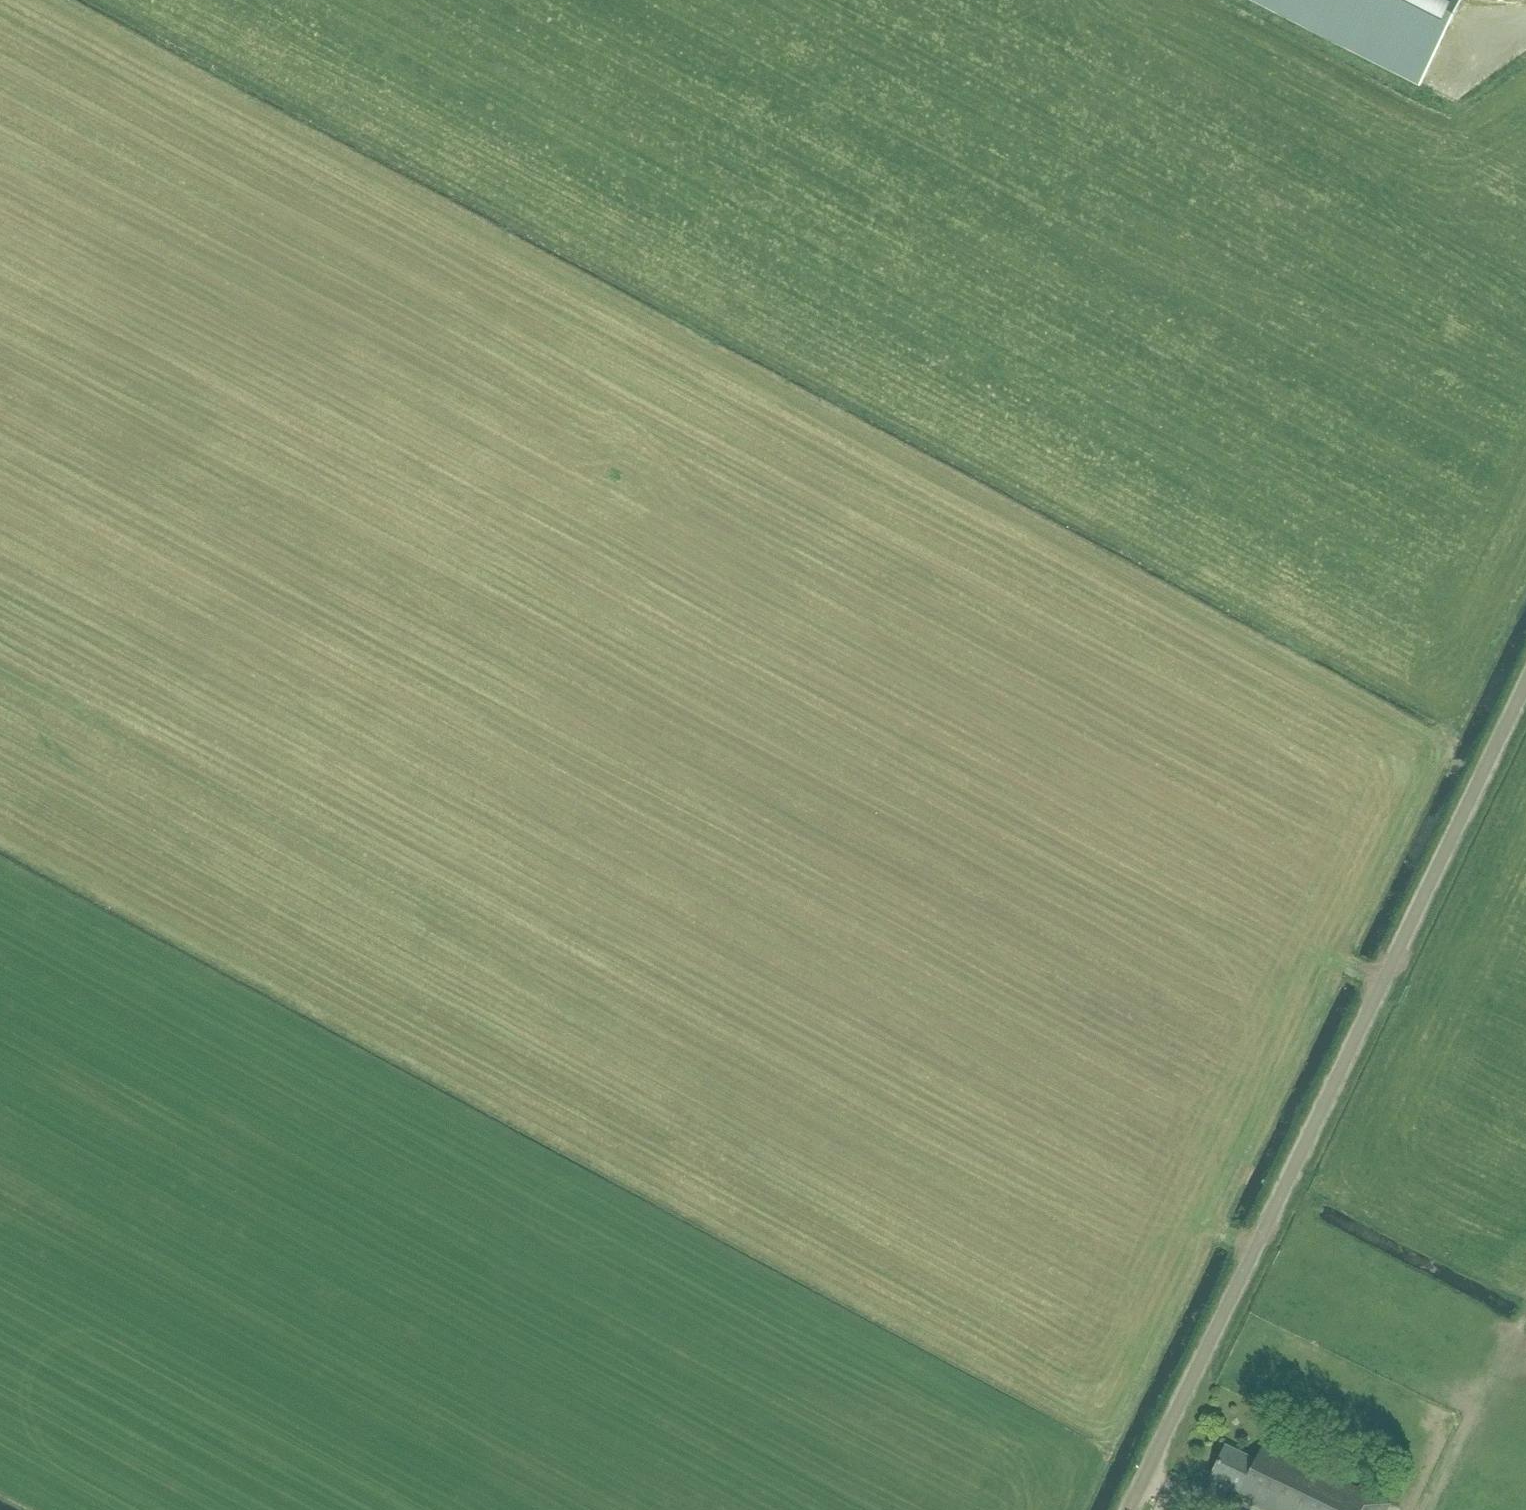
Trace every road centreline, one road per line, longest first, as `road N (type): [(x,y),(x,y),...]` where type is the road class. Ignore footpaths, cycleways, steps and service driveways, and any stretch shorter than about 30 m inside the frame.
road 1 (unclassified): [(1127,1509),(1525,678)]

